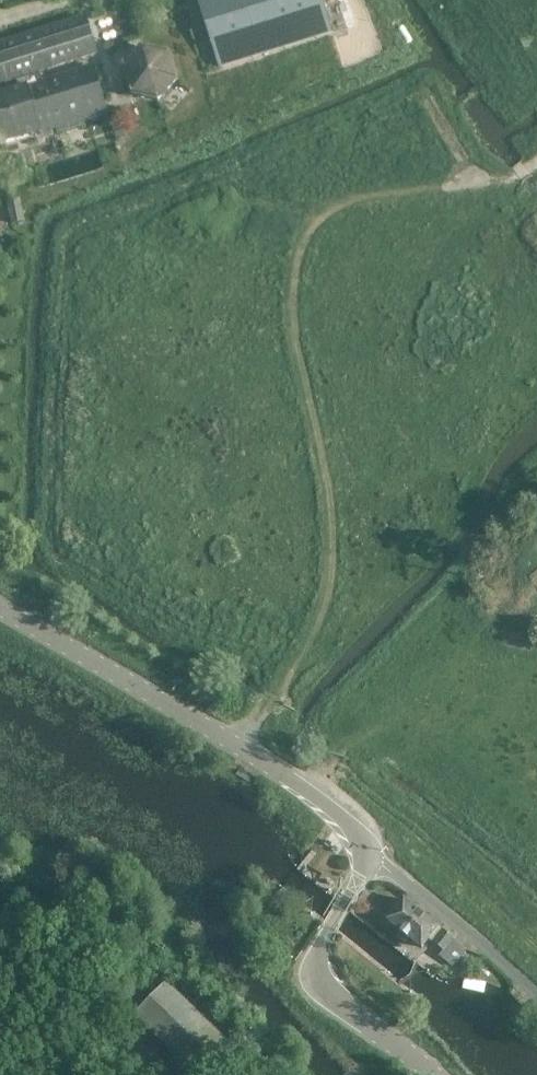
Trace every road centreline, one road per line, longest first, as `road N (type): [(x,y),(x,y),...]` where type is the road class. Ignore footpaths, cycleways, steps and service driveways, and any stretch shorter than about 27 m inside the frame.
road 1 (unclassified): [(368,859),(350,821),(311,786),(0,606)]
road 2 (unclassified): [(435,1074),(338,1001),(317,974),(320,948),(368,859)]
road 3 (unclassified): [(536,996),(459,924),(368,859)]

